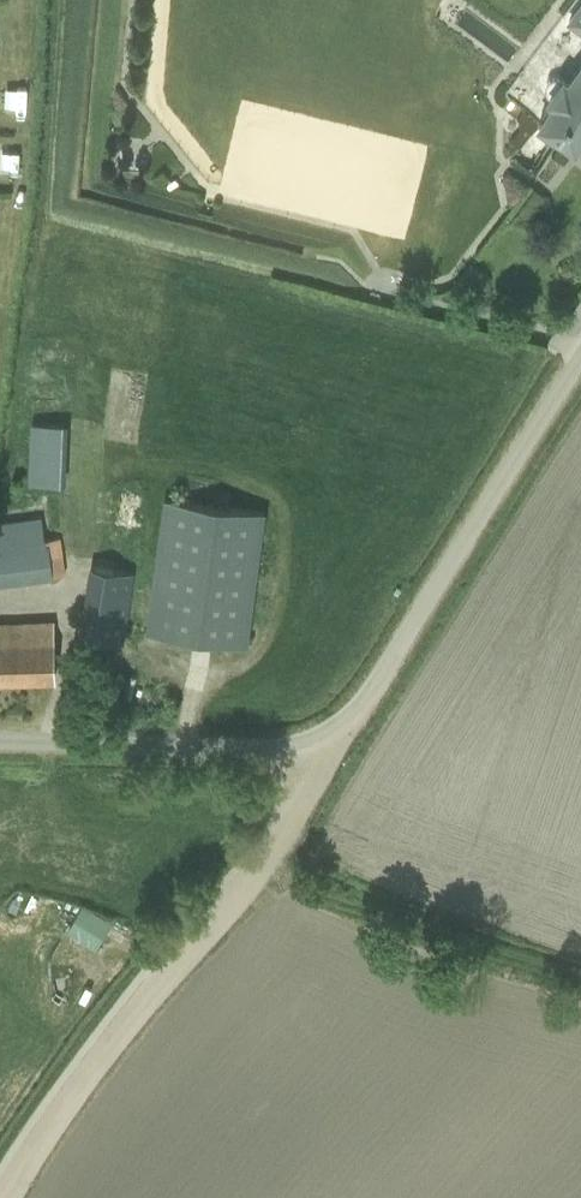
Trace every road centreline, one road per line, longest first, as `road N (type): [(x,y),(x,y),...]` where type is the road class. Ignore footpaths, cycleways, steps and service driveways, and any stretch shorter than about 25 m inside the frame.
road 1 (track): [(310,742),(300,801),(276,843),(95,1058),(0,1197)]
road 2 (unclassified): [(266,748),(310,742),(366,697),(580,357)]
road 3 (unclassified): [(266,748),(0,741)]

